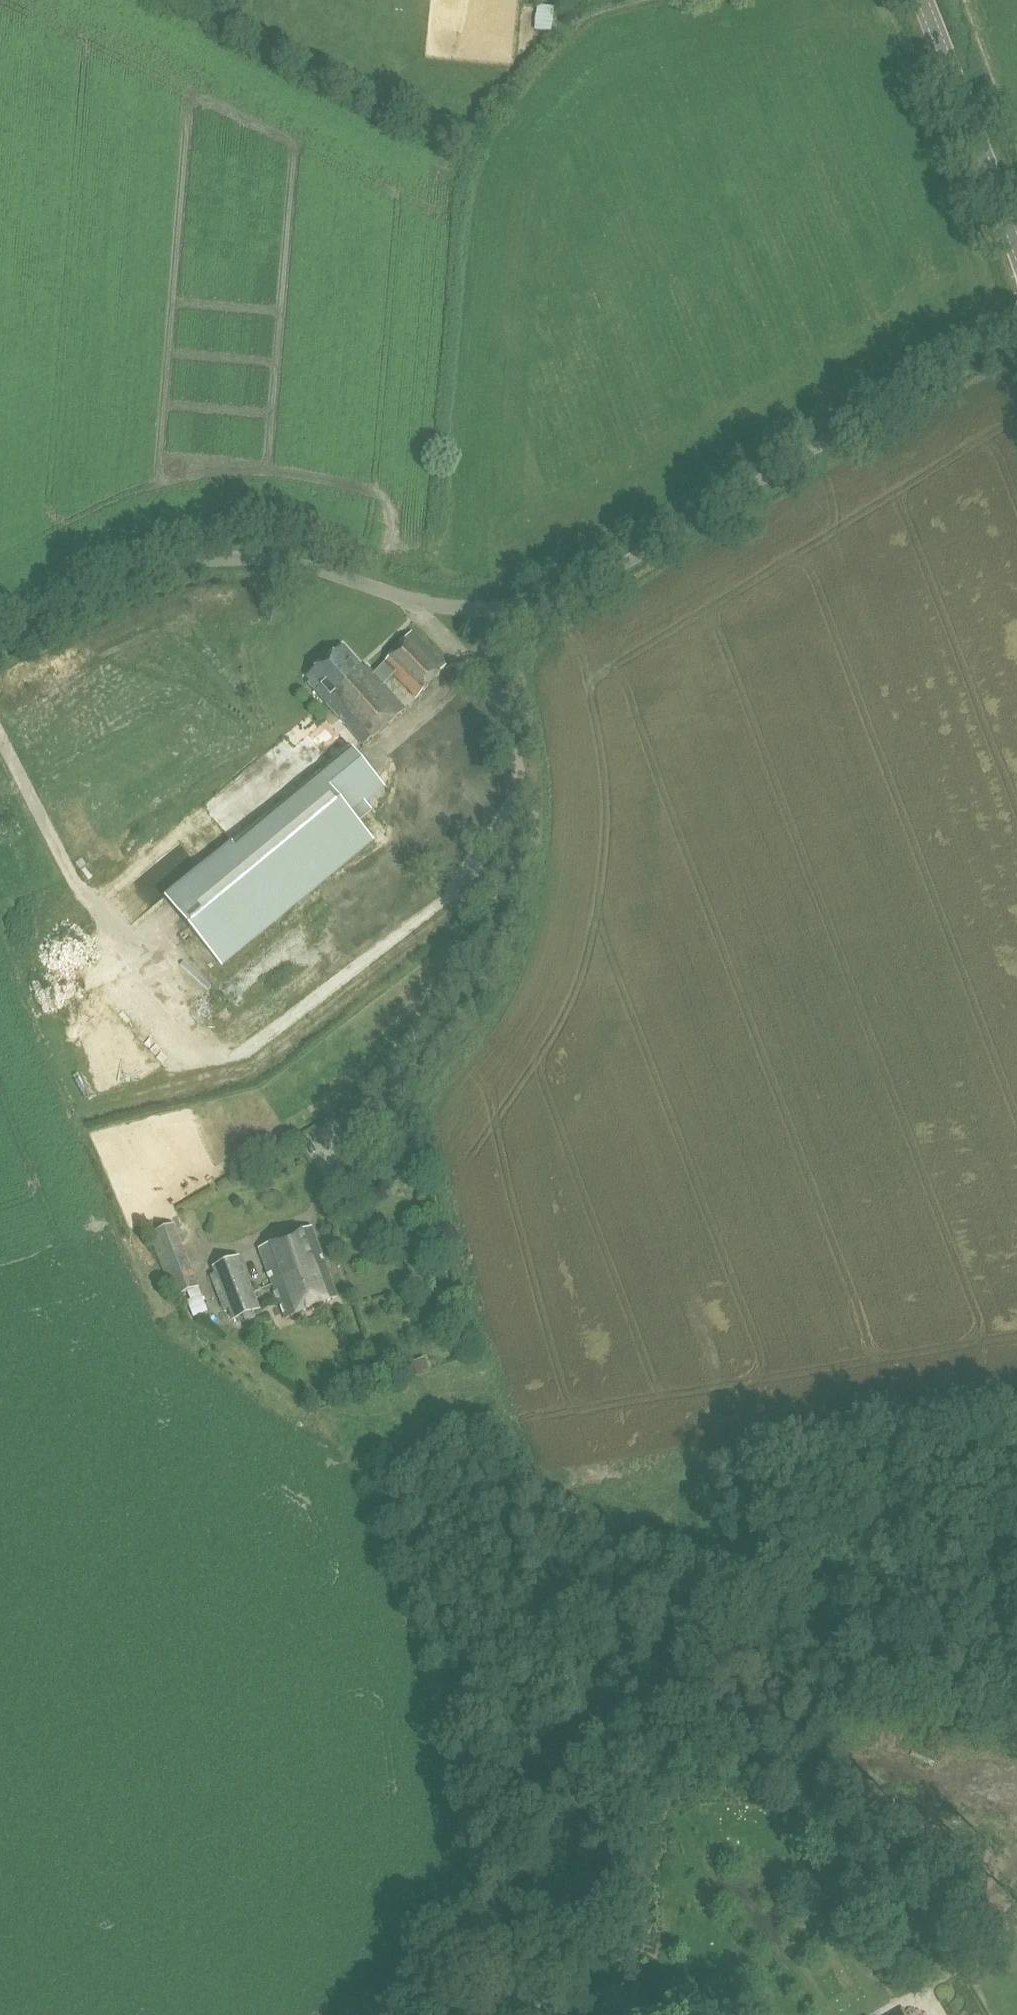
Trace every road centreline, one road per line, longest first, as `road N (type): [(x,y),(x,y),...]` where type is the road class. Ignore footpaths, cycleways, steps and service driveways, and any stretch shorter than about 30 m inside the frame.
road 1 (unclassified): [(0,653),(180,563),(223,555),(290,561),(454,608),(522,607),(606,572),(1016,326)]
road 2 (tertiary): [(1016,247),(925,0)]

